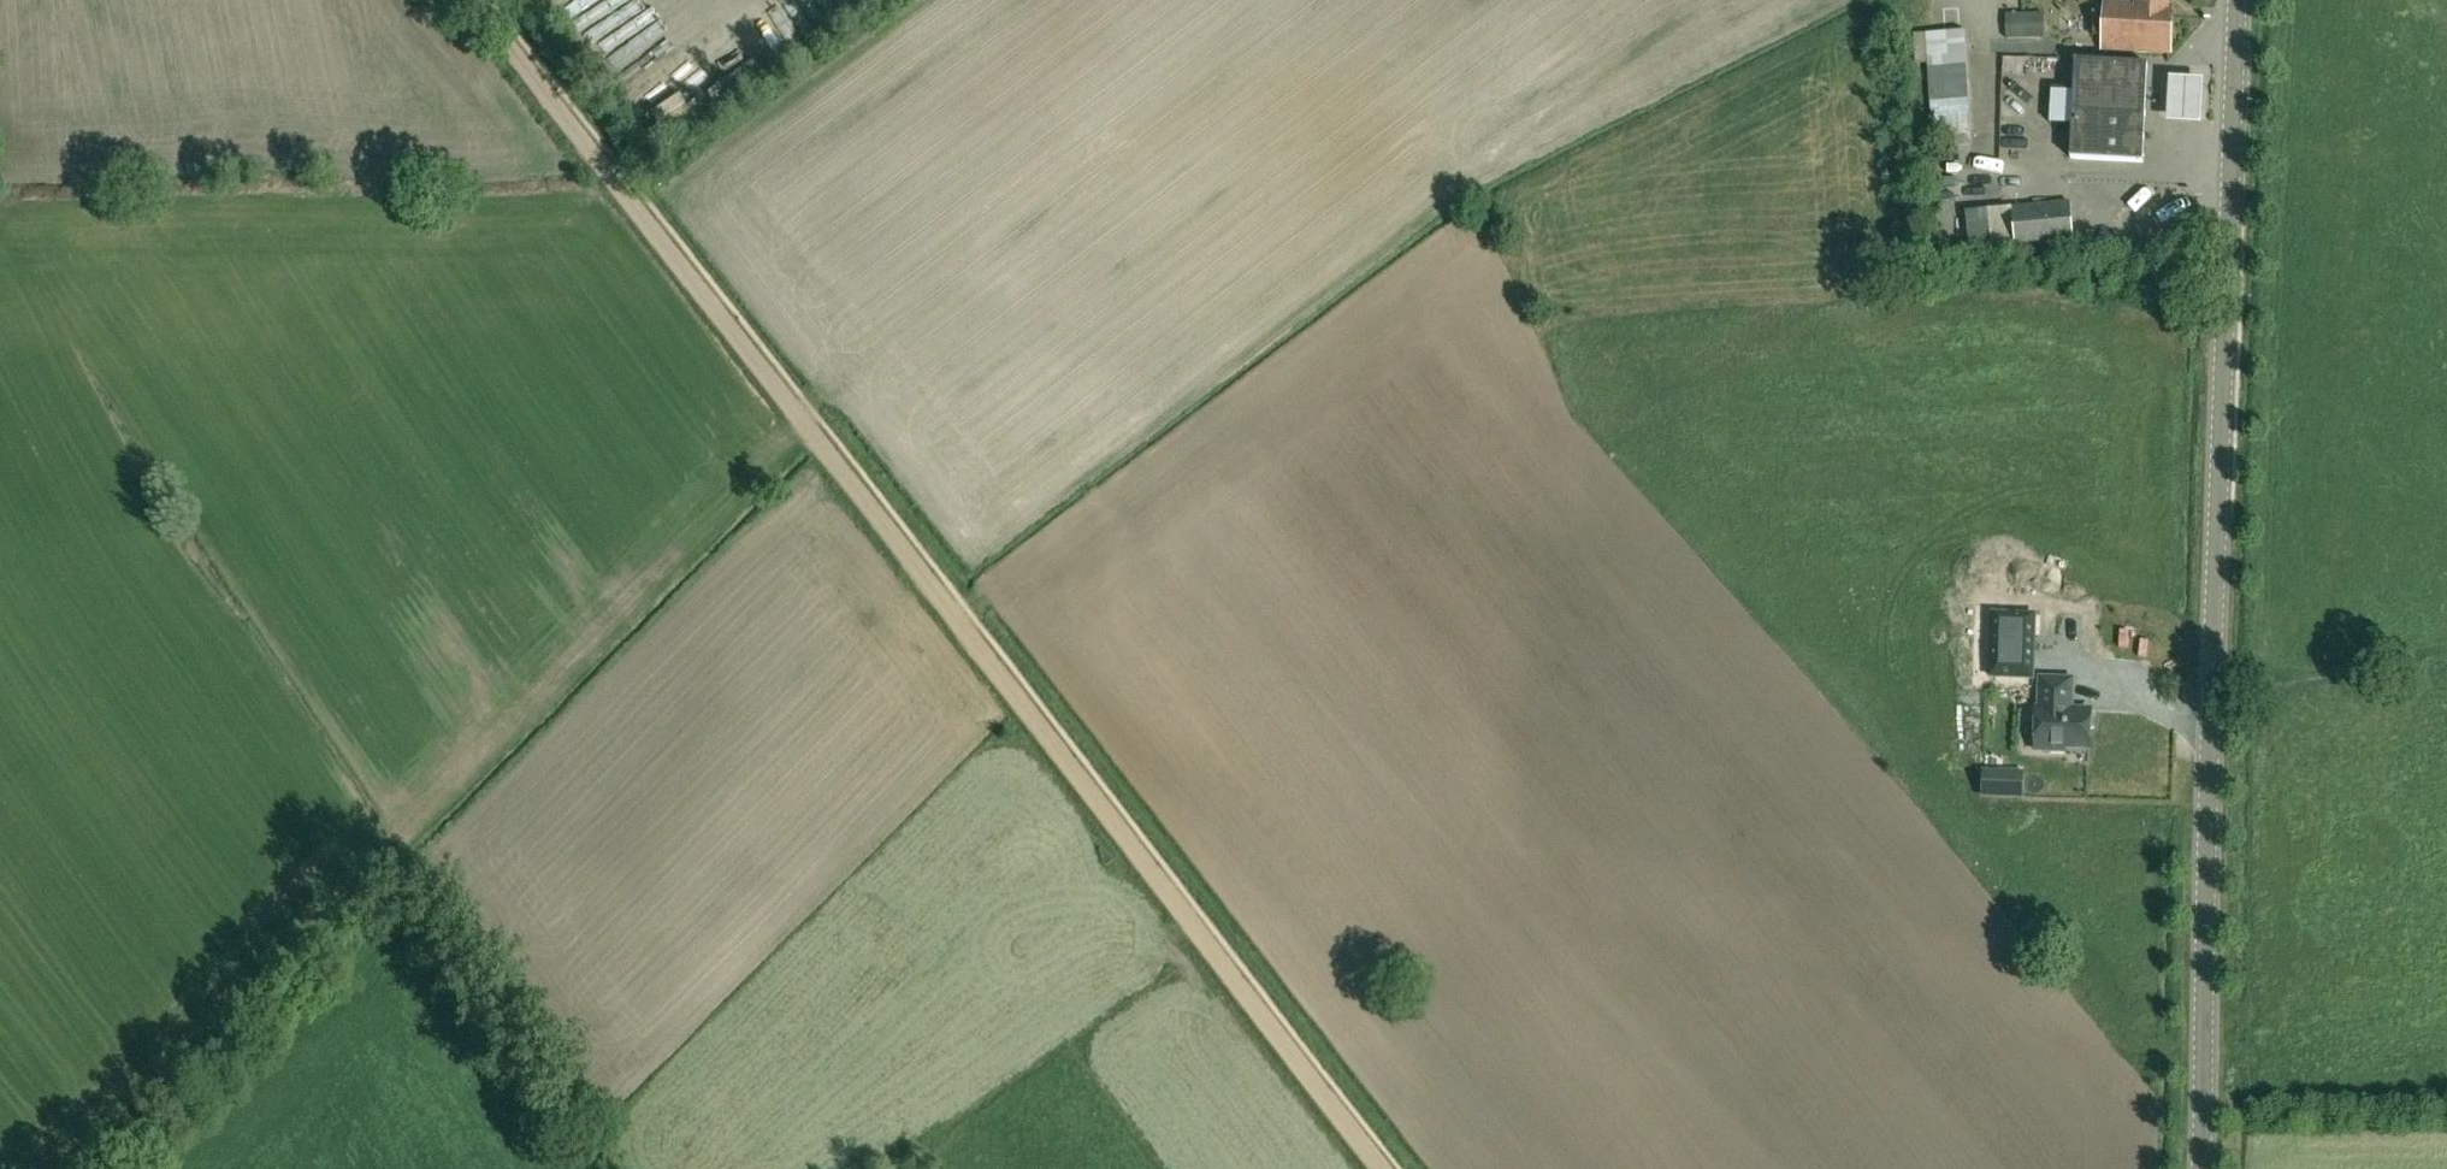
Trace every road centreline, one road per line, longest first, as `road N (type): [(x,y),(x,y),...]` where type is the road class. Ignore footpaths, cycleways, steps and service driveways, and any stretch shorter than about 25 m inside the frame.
road 1 (track): [(1385,1168),(476,0)]
road 2 (secondary): [(2203,1168),(2235,0)]

